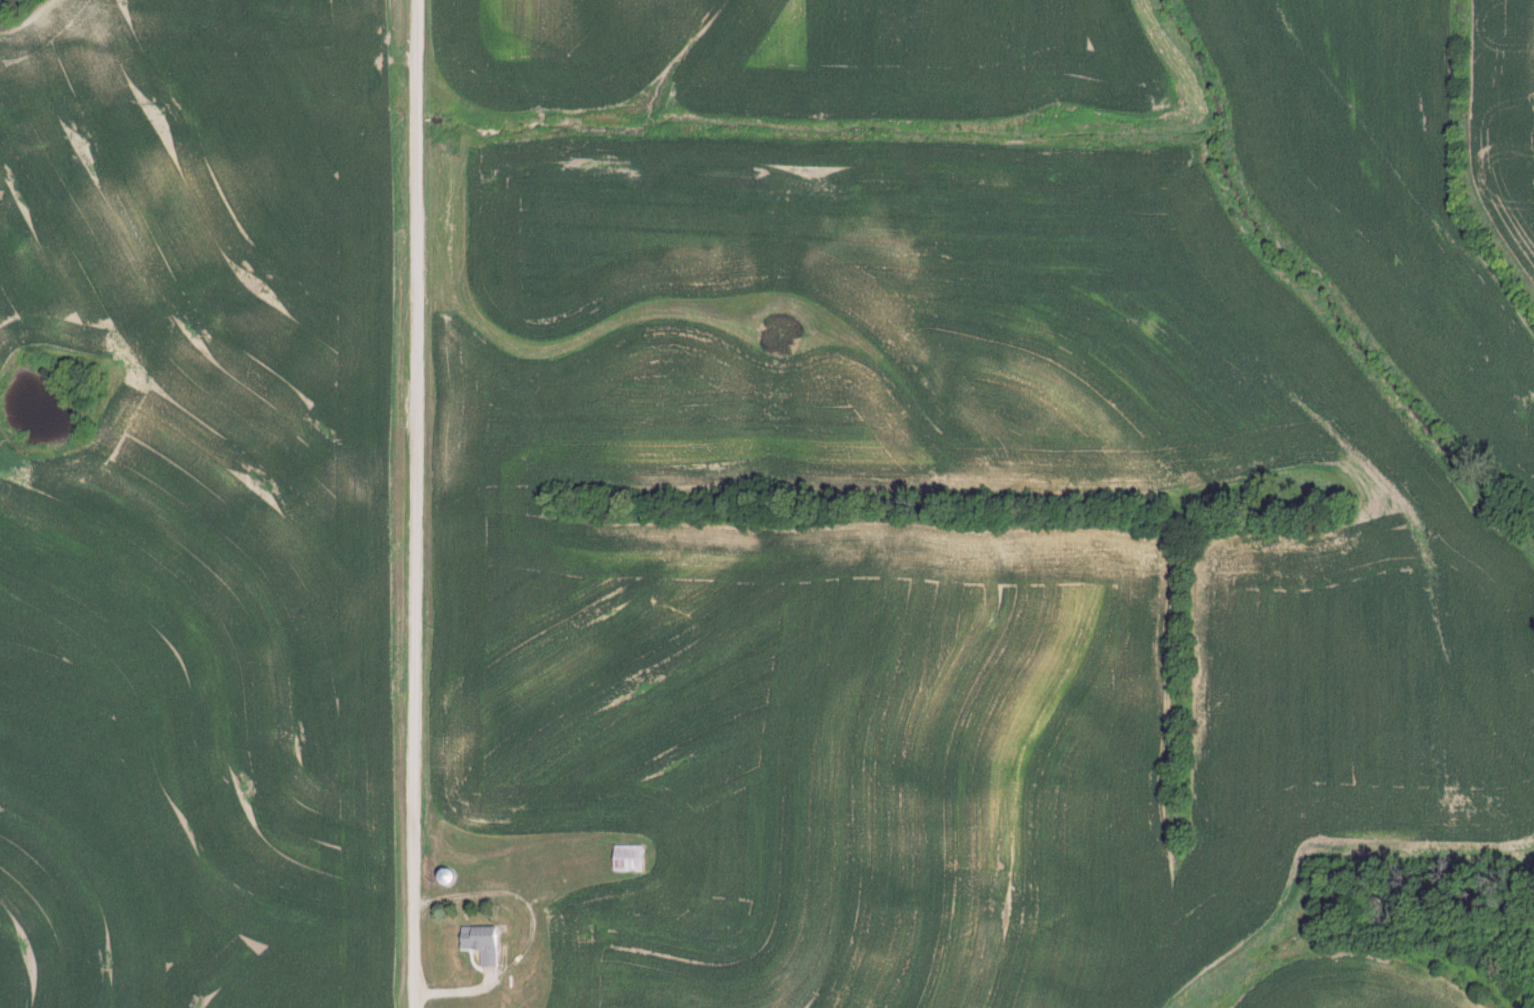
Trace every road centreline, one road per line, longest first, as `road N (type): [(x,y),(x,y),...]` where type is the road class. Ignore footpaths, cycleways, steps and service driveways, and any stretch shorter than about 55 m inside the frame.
road 1 (residential): [(413,1007),(410,0)]

